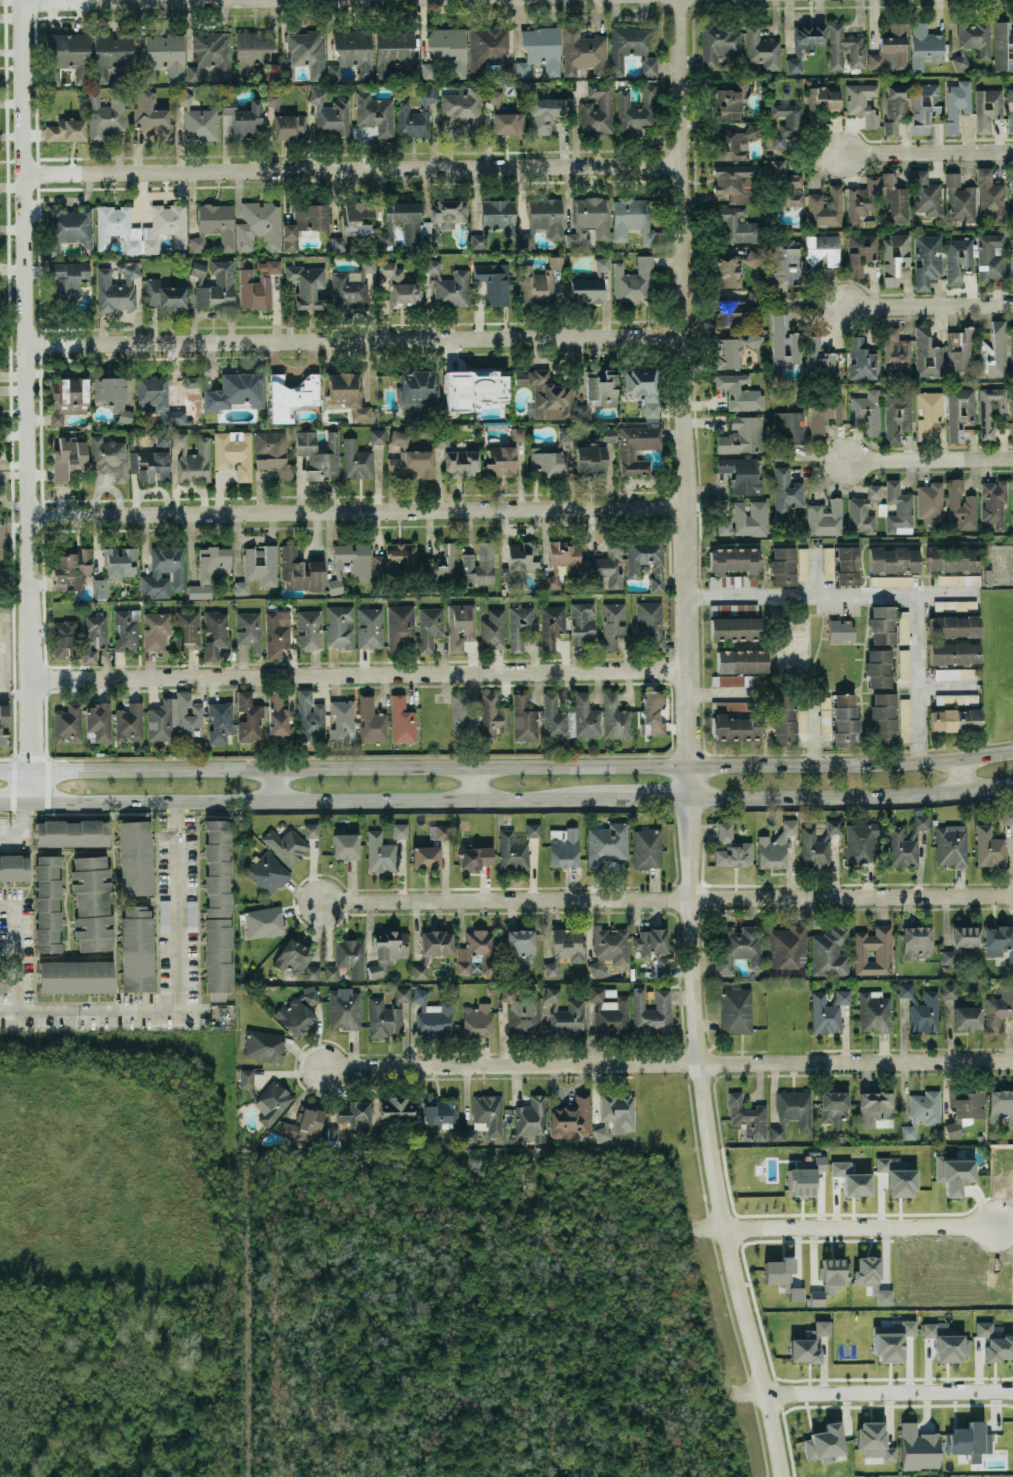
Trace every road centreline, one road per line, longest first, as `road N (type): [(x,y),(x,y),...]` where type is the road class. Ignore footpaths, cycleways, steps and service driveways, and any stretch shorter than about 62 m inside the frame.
road 1 (secondary): [(1012,754),(884,763),(0,770)]
road 2 (residential): [(25,801),(31,758),(20,0)]
road 3 (residential): [(690,797),(680,0)]
road 4 (residential): [(322,902),(1012,897)]
road 5 (residential): [(781,1476),(724,1230),(697,1062),(690,797)]
road 6 (residential): [(327,1066),(1012,1061)]
road 7 (residential): [(25,345),(685,335)]
road 8 (residential): [(29,679),(689,669)]
road 9 (residential): [(22,175),(681,164)]
road 10 (residential): [(28,516),(687,505)]
road 11 (secondary): [(25,801),(595,797)]
road 12 (secondary): [(690,797),(915,795),(1012,783)]
road 13 (residential): [(1001,1231),(695,1231)]
road 14 (residential): [(1012,1391),(737,1393)]
road 15 (residential): [(20,3),(240,0)]
road 16 (residential): [(1012,304),(845,305)]
road 17 (residential): [(1012,152),(847,155)]
road 18 (residential): [(1012,459),(851,461)]

